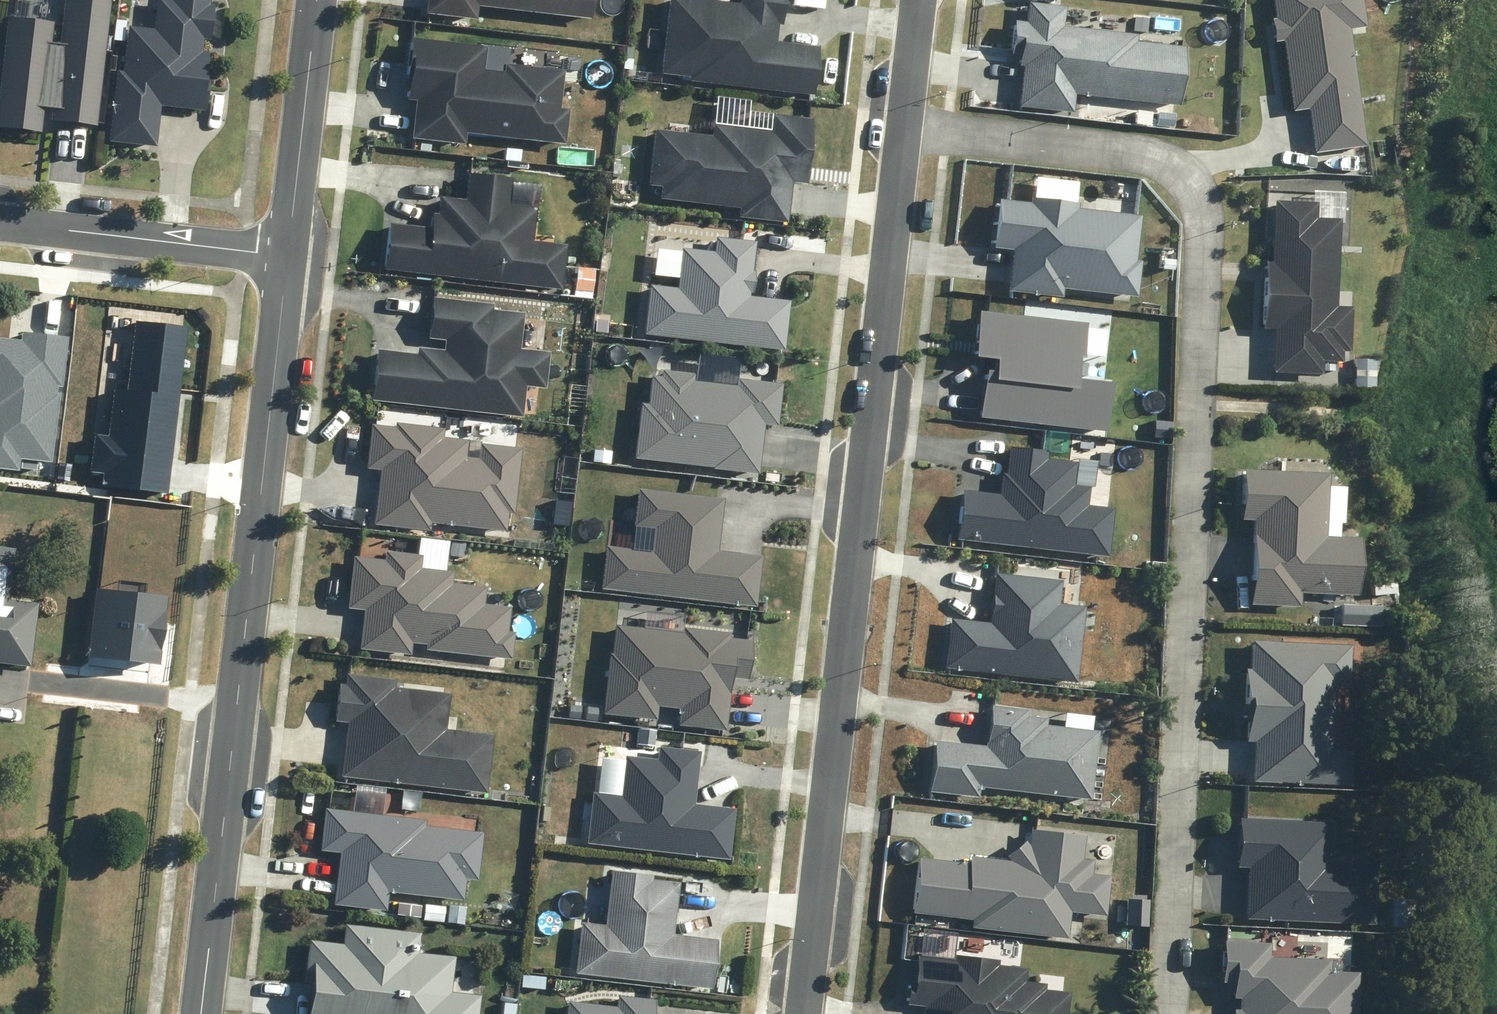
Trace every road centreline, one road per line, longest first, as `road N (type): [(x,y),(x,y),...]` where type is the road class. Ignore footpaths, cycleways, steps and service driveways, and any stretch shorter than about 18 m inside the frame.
road 1 (residential): [(903,124),(1151,153),(1188,171),(1198,208),(1171,1013)]
road 2 (residential): [(806,1013),(903,124)]
road 3 (residential): [(289,250),(201,1013)]
road 4 (residential): [(289,250),(0,220)]
road 5 (residential): [(318,0),(289,250)]
road 6 (residential): [(903,124),(917,0)]

